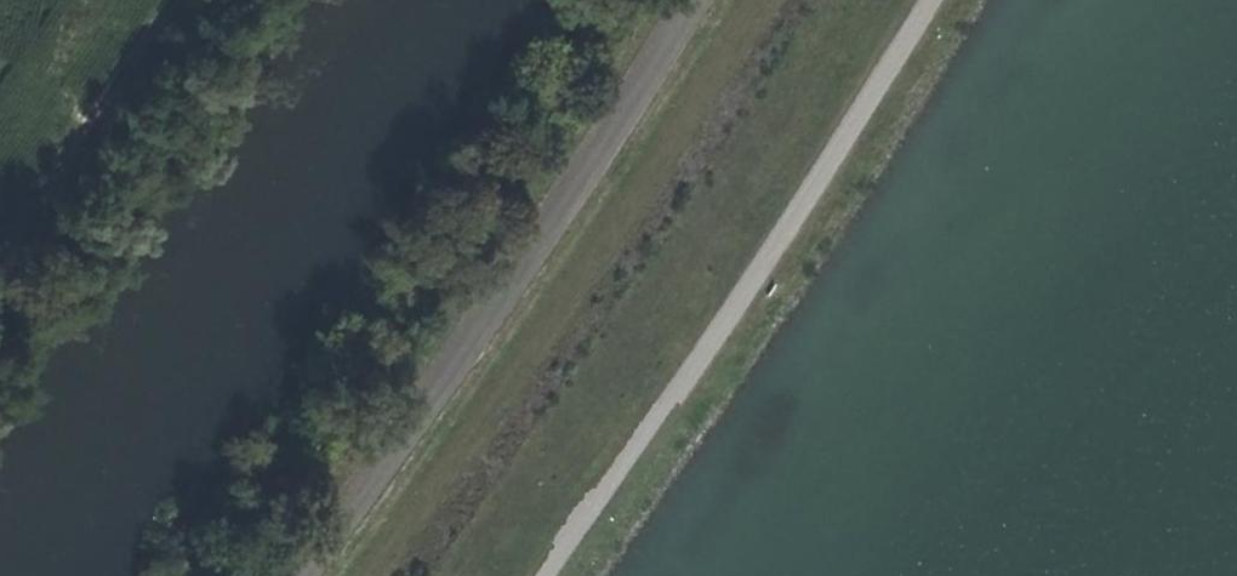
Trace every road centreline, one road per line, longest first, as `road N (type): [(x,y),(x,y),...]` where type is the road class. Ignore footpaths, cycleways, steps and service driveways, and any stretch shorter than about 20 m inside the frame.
road 1 (track): [(377,575),(619,237),(773,0)]
road 2 (track): [(926,0),(757,269),(537,575)]
road 3 (track): [(156,0),(0,232)]

